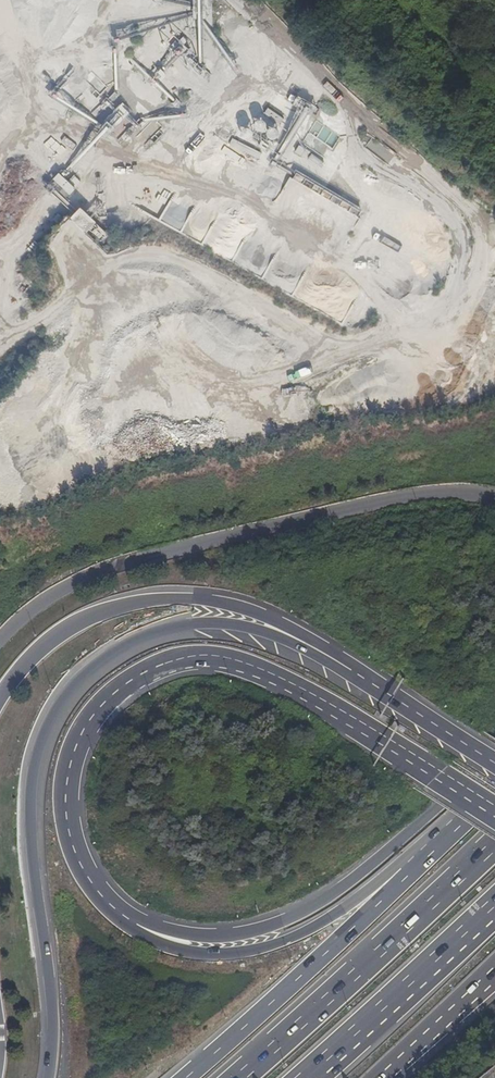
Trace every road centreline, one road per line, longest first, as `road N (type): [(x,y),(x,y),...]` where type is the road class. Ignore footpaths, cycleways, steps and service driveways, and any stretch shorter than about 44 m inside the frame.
road 1 (motorway): [(399,699),(240,623),(152,628),(80,671),(37,743),(28,802),(52,1017),(49,1077)]
road 2 (motorway): [(150,930),(115,910),(83,869),(70,838),(66,788),(77,744),(99,709),(123,685),(181,658),(221,657),(268,671),(494,813)]
road 3 (unclassified): [(0,630),(17,609),(85,574),(410,492),(494,494)]
road 4 (unclassified): [(399,699),(280,622),(189,598),(143,601),(78,623),(51,641),(0,702)]
road 5 (unclassified): [(494,757),(372,867),(290,919),(209,937),(150,930)]
road 6 (motorway): [(494,844),(237,1077)]
road 7 (motorway): [(407,870),(189,1077)]
road 8 (motorway): [(407,870),(348,911),(256,950),(210,954),(150,930)]
road 9 (motorway): [(306,1077),(494,907)]
road 10 (motorway): [(377,1077),(494,973)]

